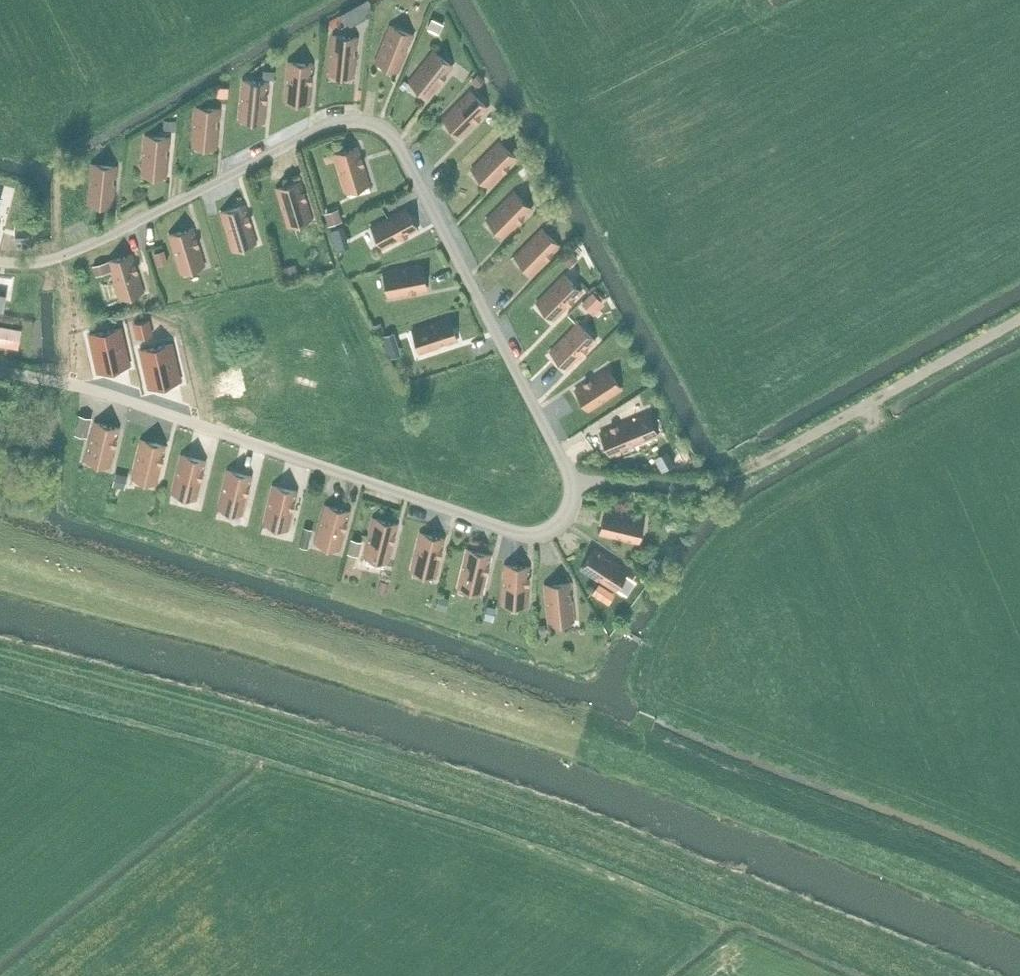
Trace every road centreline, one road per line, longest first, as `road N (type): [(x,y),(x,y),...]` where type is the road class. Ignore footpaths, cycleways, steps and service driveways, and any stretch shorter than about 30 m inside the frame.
road 1 (track): [(732,479),(1019,321)]

